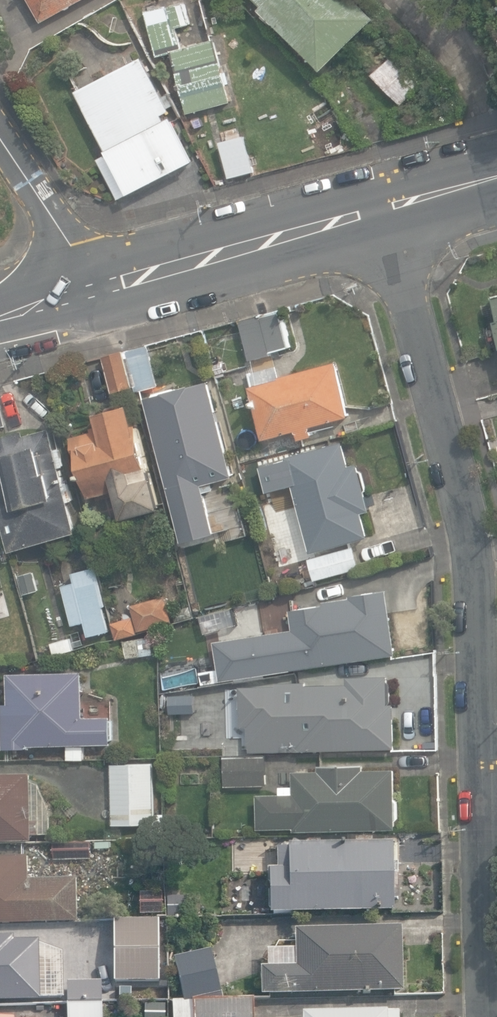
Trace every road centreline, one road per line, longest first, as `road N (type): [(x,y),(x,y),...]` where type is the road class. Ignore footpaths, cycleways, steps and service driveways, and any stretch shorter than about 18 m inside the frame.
road 1 (residential): [(377,207),(452,471),(467,555),(478,791)]
road 2 (secondary): [(88,288),(377,207)]
road 3 (residential): [(478,791),(487,1016)]
road 4 (residential): [(0,136),(88,288)]
road 5 (secondary): [(377,207),(496,174)]

